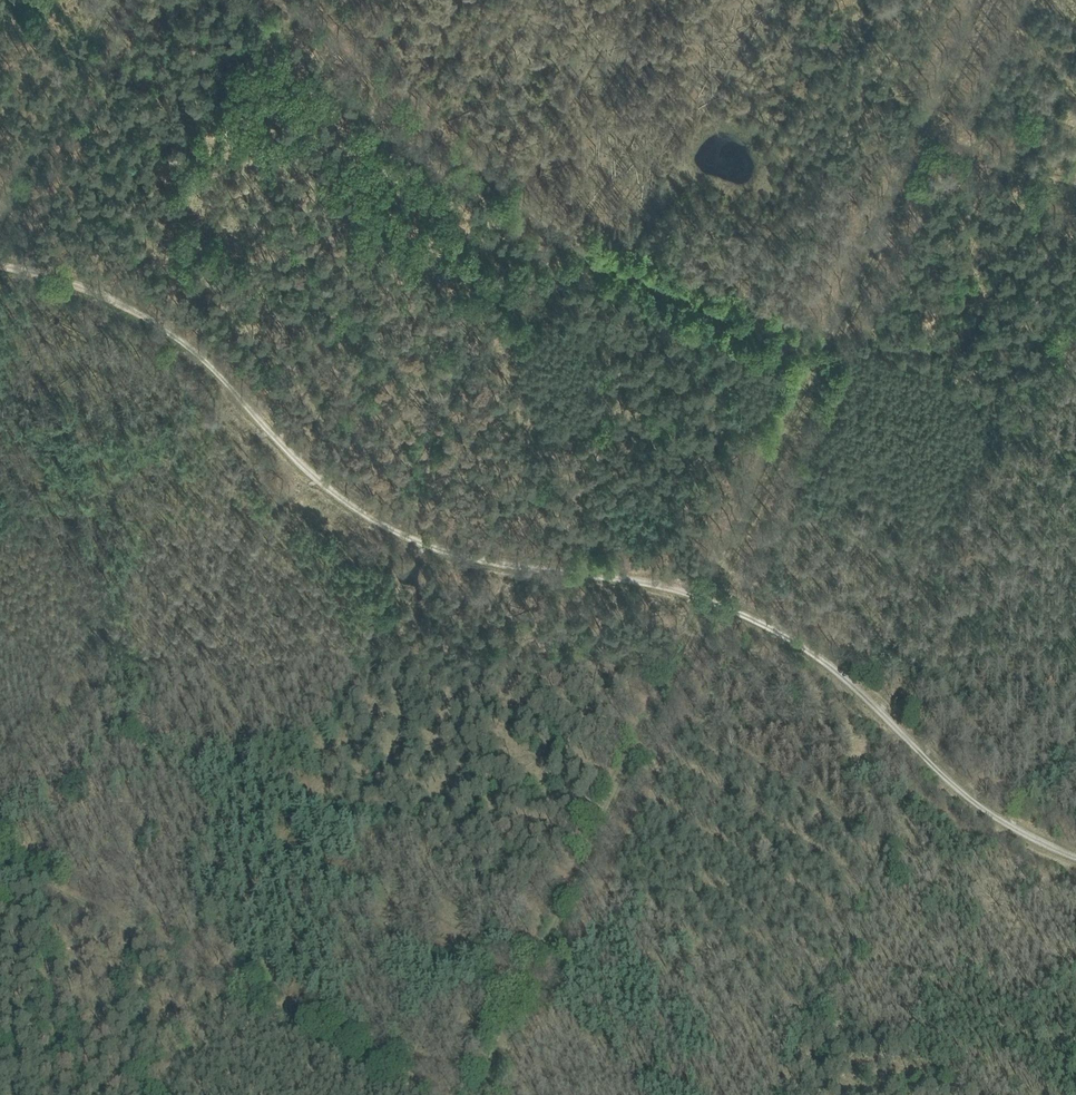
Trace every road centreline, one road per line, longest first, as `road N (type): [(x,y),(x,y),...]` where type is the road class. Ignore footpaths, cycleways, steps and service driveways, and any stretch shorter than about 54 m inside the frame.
road 1 (track): [(1075,863),(970,804),(861,682),(788,634),(642,579),(468,558),(378,527),(327,495),(135,315),(0,274)]
road 2 (track): [(1075,203),(933,141),(827,349),(545,225),(272,0)]
road 3 (track): [(112,0),(0,236)]

